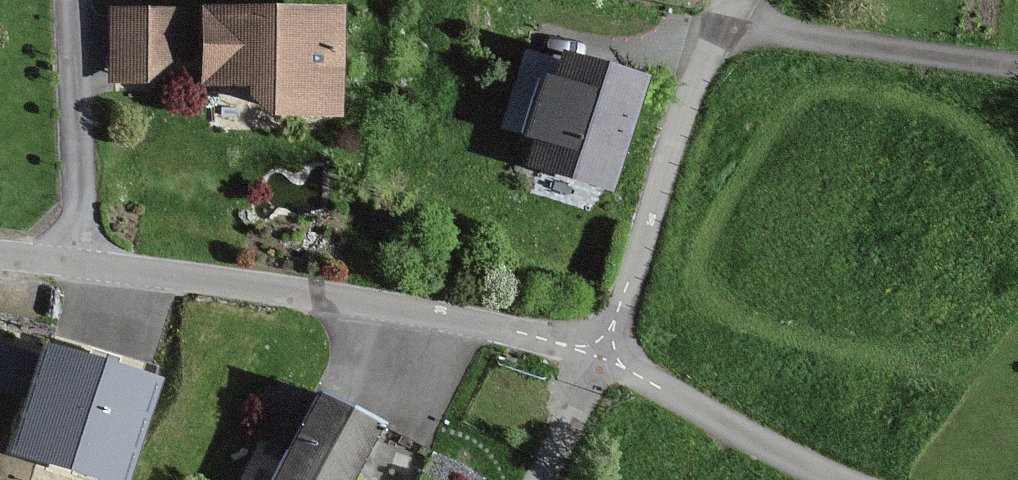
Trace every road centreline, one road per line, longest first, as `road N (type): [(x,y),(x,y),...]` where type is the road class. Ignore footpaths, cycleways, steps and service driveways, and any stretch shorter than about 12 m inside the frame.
road 1 (residential): [(596,353),(377,305),(0,256)]
road 2 (residential): [(596,353),(727,0)]
road 3 (residential): [(844,479),(596,353)]
road 4 (residential): [(536,479),(596,353)]

